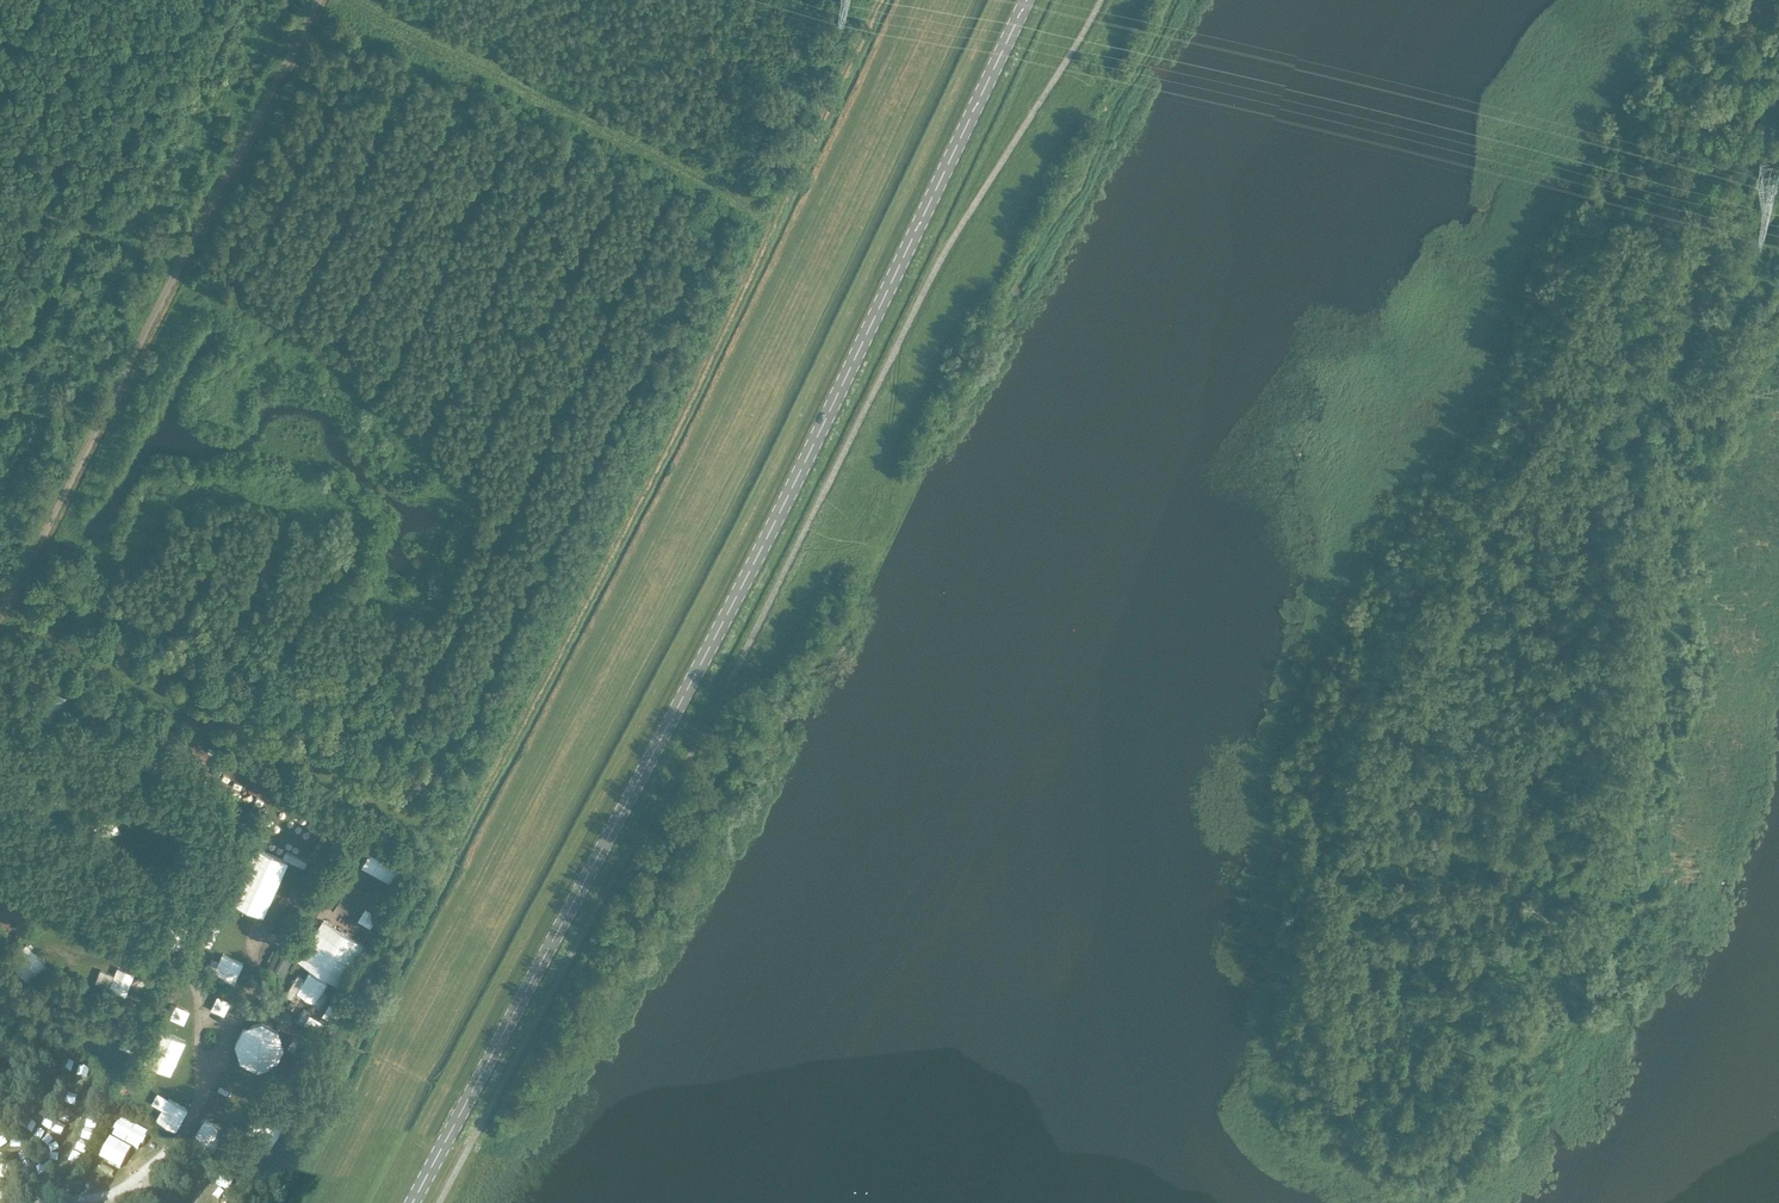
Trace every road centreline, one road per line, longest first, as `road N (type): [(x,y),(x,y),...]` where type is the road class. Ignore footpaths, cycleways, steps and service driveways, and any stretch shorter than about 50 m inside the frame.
road 1 (primary): [(413,1202),(769,531),(1027,0)]
road 2 (track): [(875,0),(655,462),(451,839),(274,1202)]
road 3 (unclassified): [(23,574),(318,0)]
road 4 (track): [(451,839),(4,611)]
road 5 (track): [(332,0),(769,223)]
road 6 (track): [(776,208),(367,0)]
road 7 (track): [(177,274),(310,345),(505,525)]

